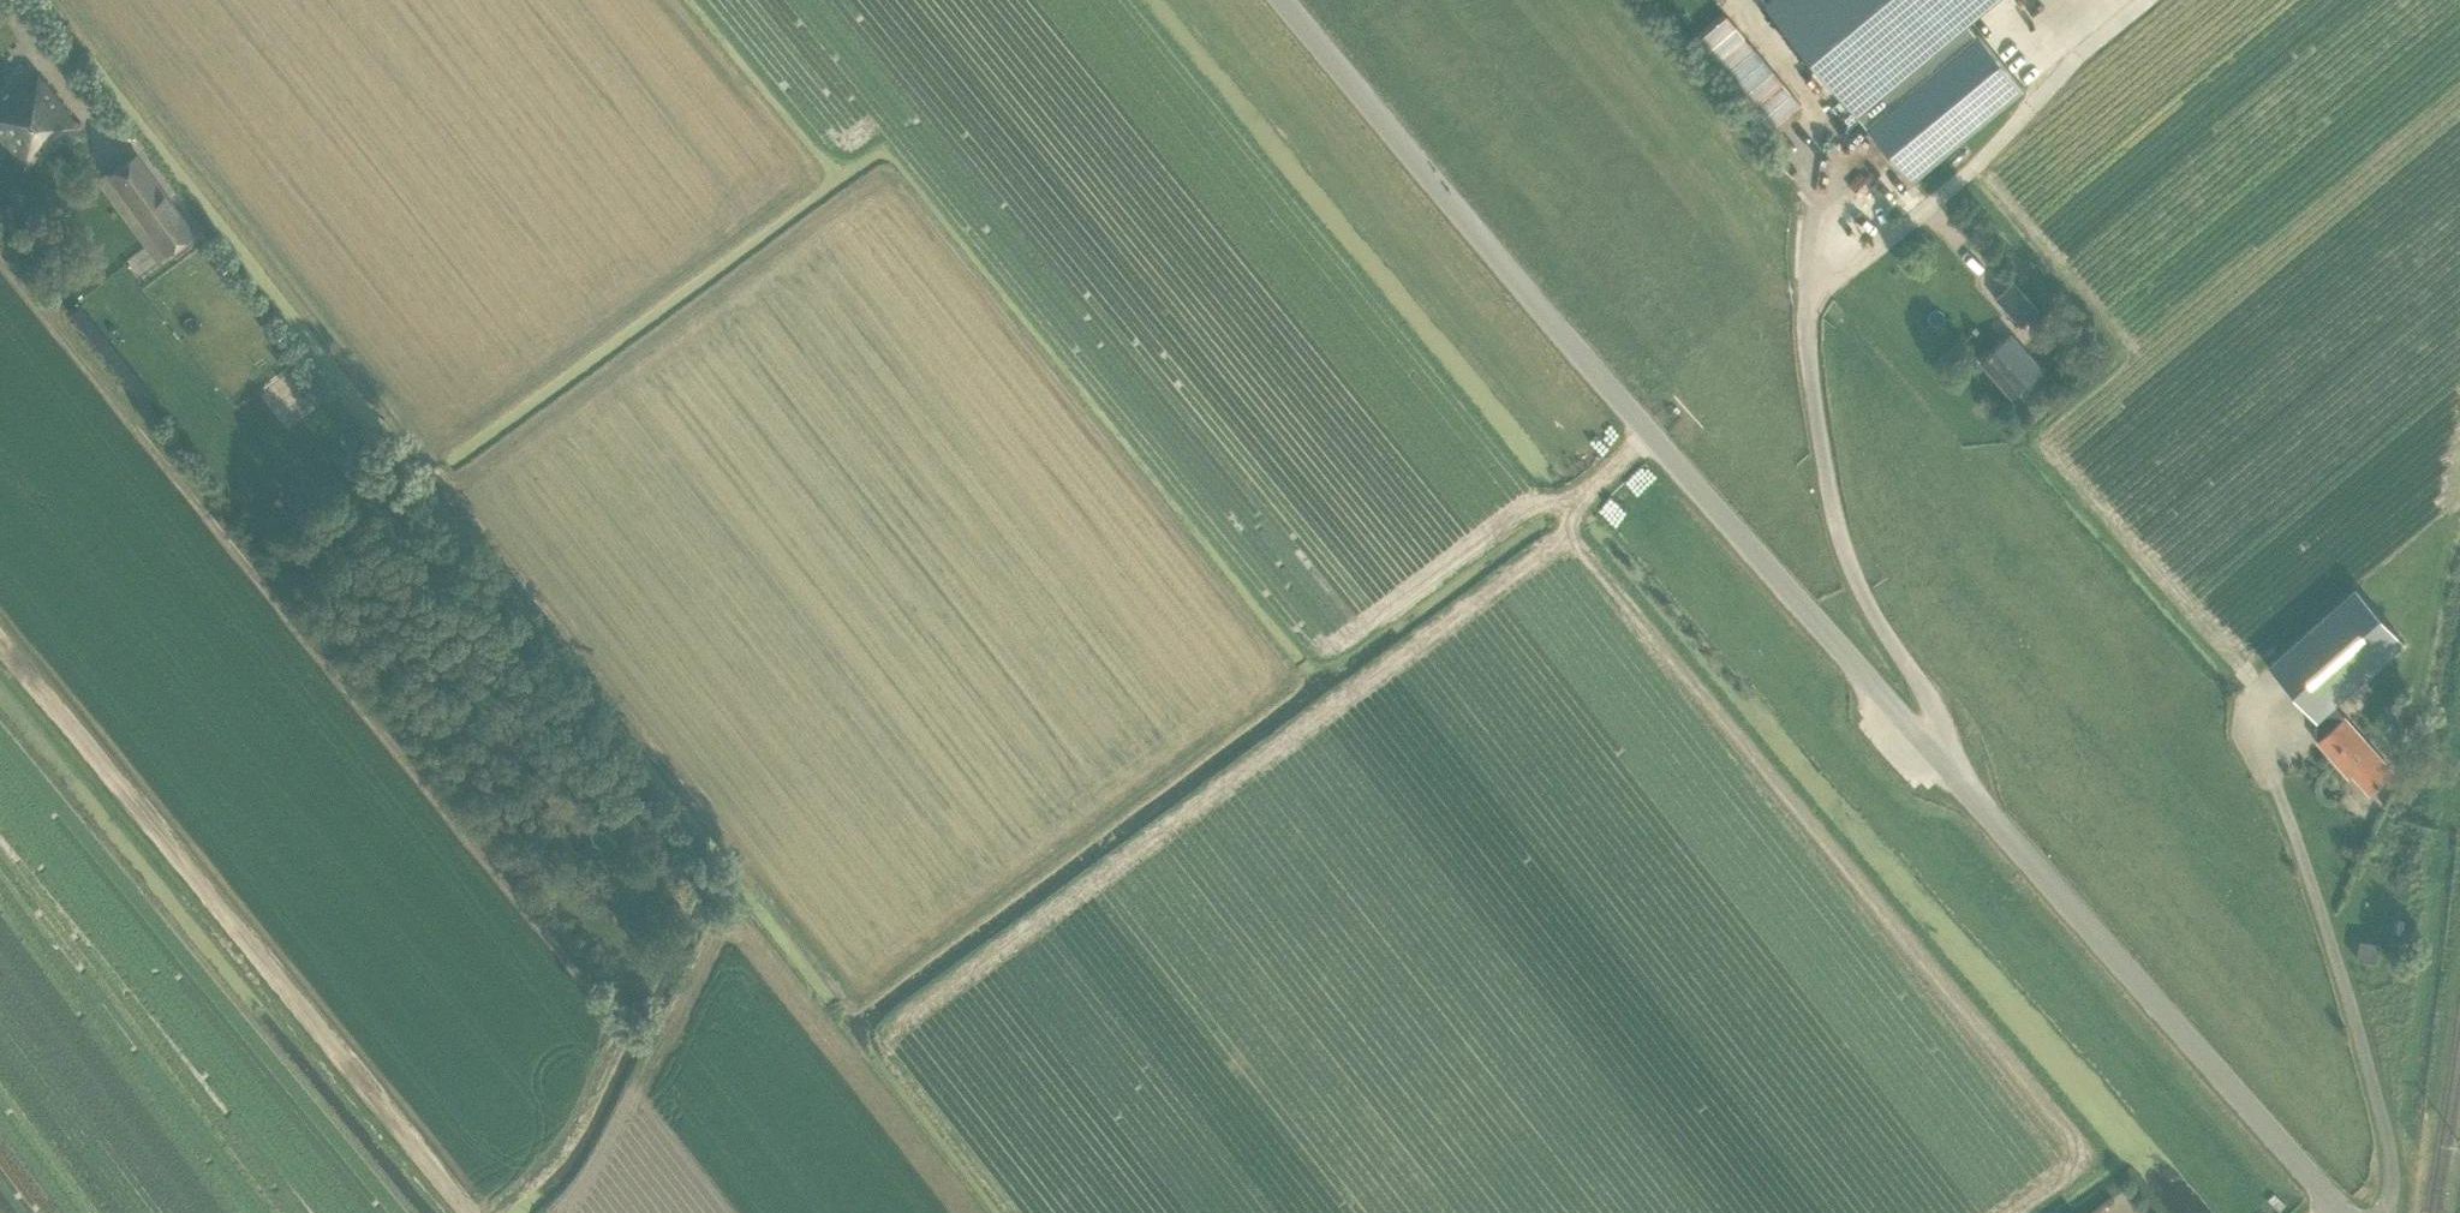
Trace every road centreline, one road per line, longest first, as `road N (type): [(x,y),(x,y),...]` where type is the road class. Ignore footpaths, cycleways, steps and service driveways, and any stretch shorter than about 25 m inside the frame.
road 1 (tertiary): [(2345,1212),(1938,757),(1288,0)]

